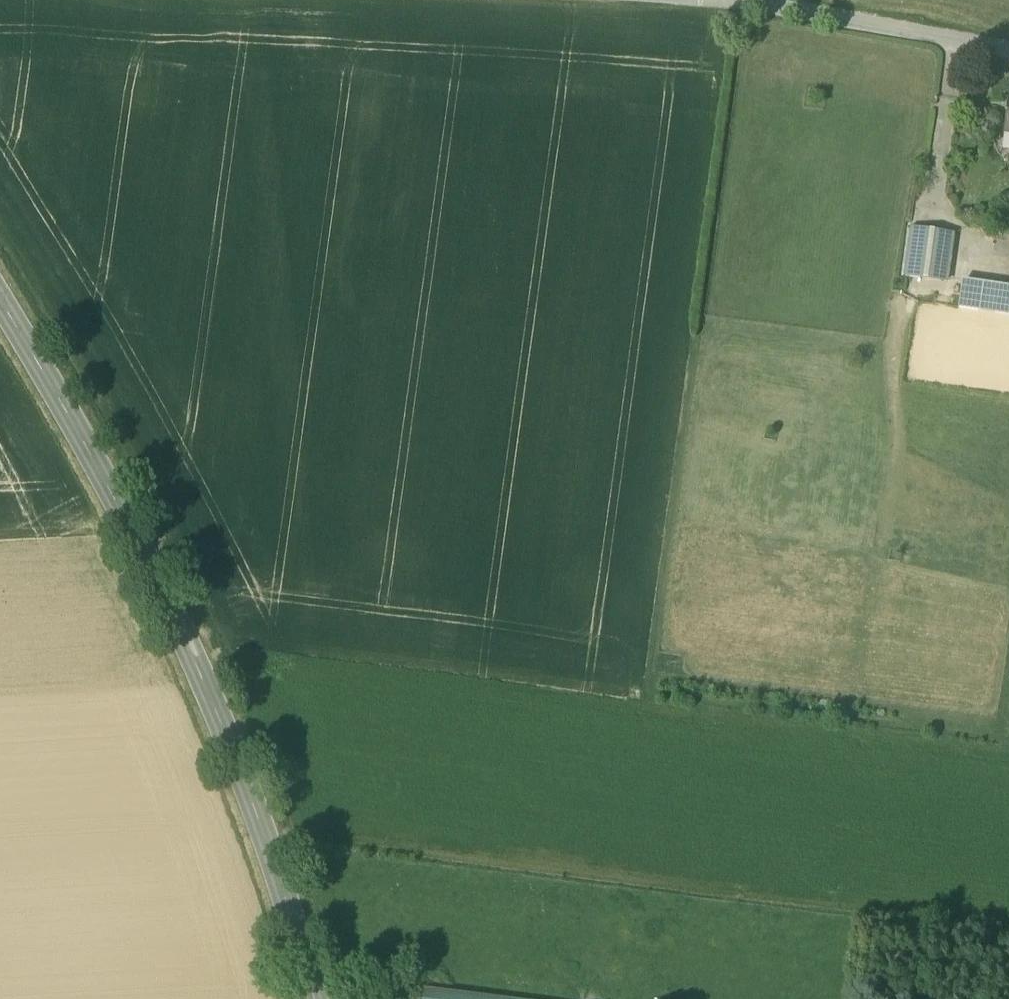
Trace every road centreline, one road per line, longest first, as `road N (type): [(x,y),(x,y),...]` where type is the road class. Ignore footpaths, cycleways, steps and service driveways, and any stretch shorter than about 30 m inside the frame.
road 1 (tertiary): [(0,294),(104,472),(218,708),(268,832),(318,998)]
road 2 (unclassified): [(1008,59),(728,10),(534,0)]

